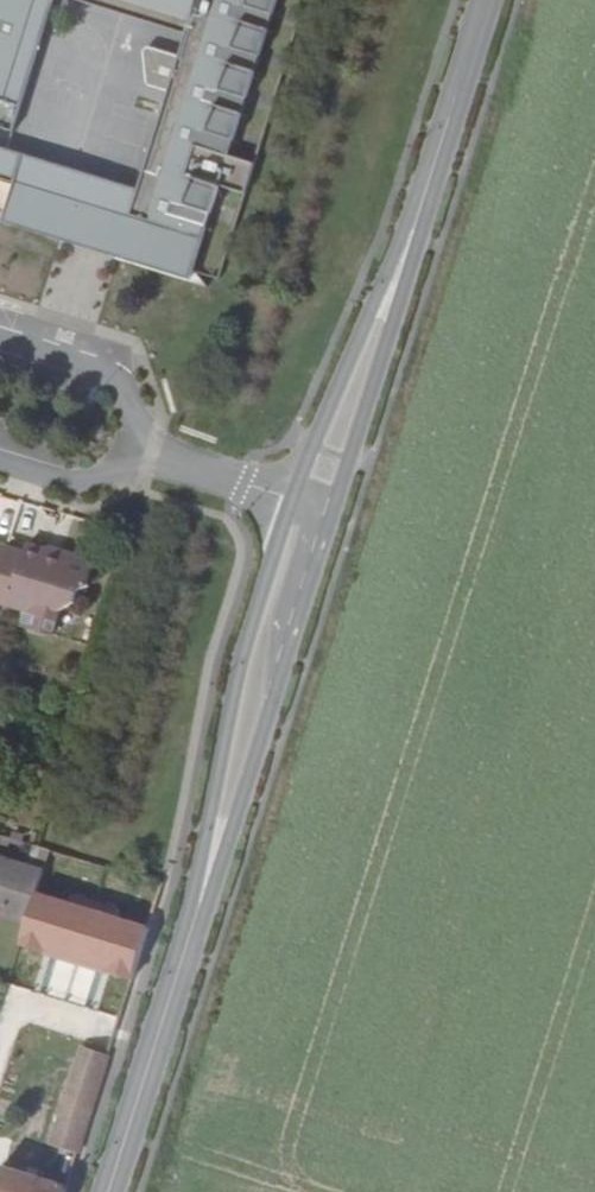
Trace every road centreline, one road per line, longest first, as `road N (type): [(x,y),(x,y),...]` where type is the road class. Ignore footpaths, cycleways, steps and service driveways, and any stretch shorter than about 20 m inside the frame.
road 1 (tertiary): [(322,511),(108,1191)]
road 2 (tertiary): [(489,0),(322,511)]
road 3 (residential): [(144,456),(145,415),(122,374),(0,335)]
road 4 (residential): [(144,456),(322,511)]
road 5 (residential): [(0,463),(73,489),(111,482),(144,456)]

